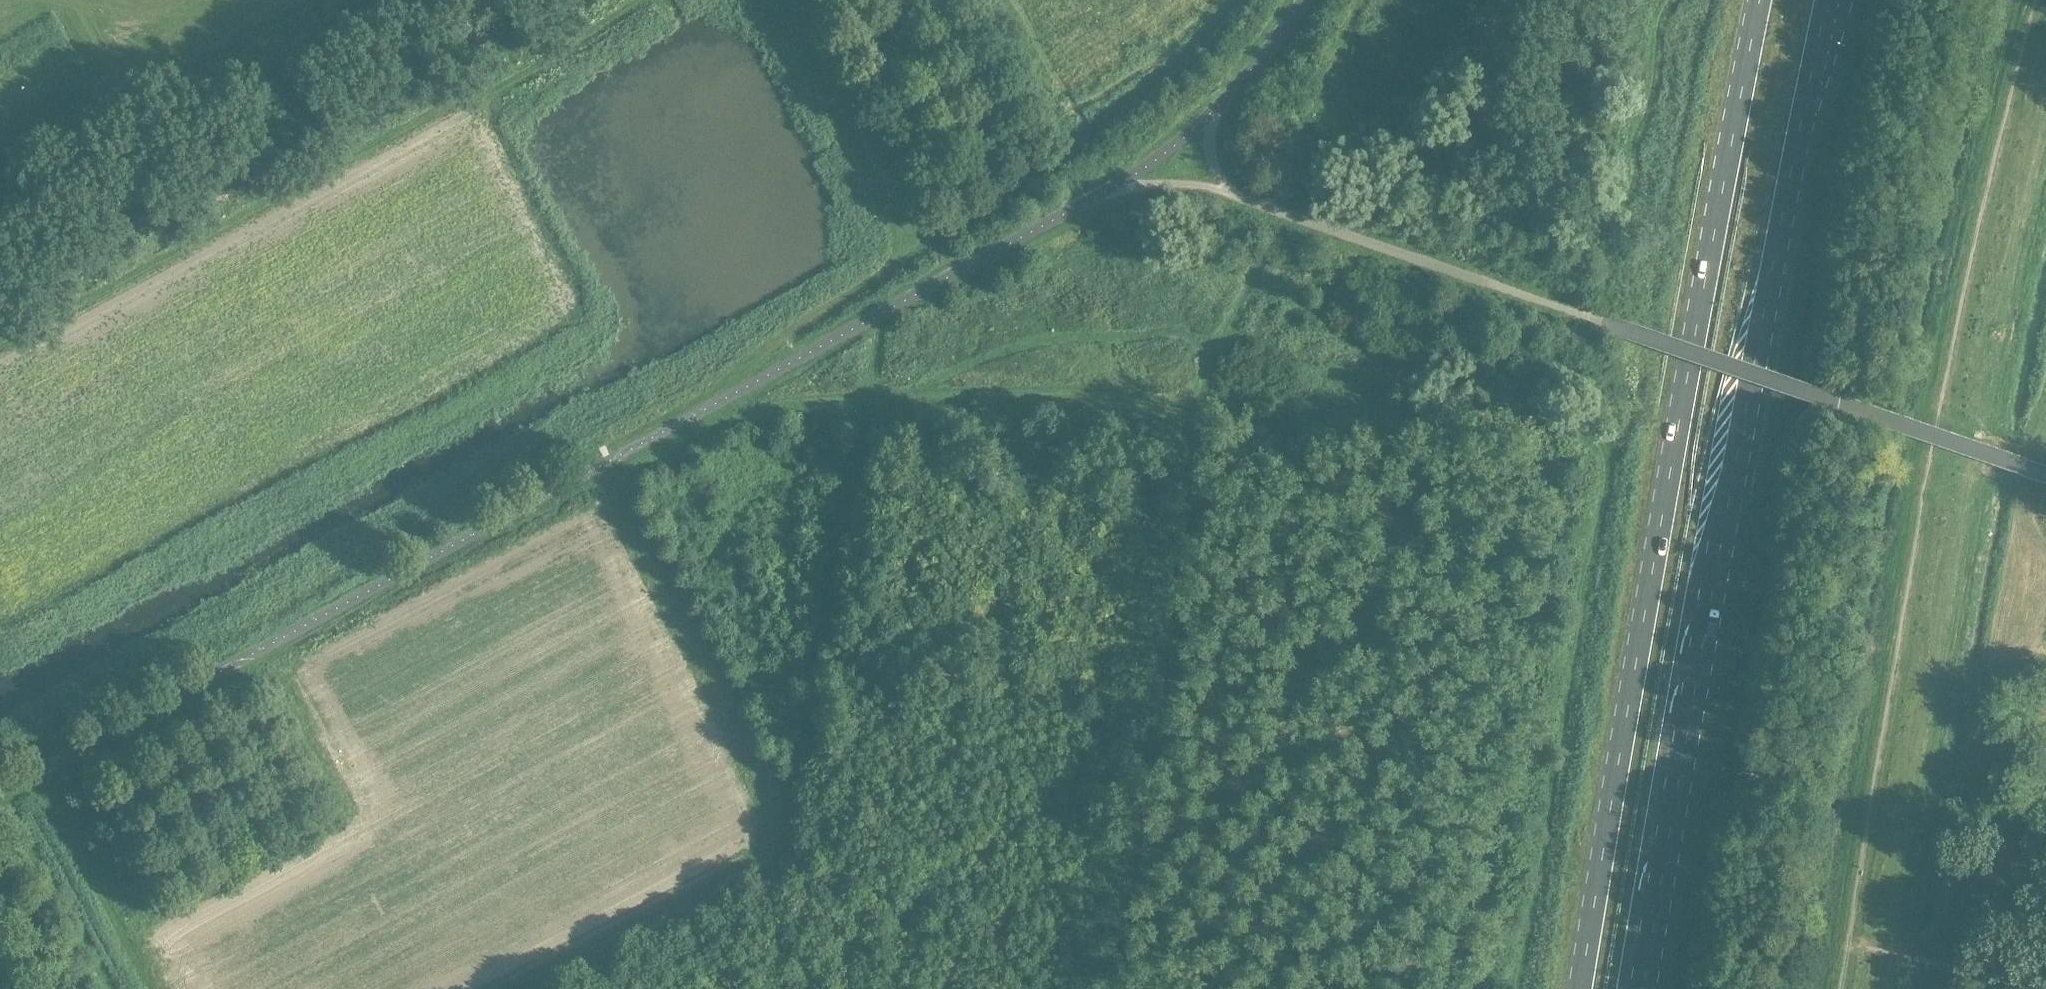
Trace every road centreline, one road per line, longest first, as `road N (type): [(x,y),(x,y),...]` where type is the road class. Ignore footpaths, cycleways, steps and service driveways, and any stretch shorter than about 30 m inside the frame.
road 1 (trunk): [(1760,0),(1579,988)]
road 2 (trunk): [(1645,988),(1826,0)]

